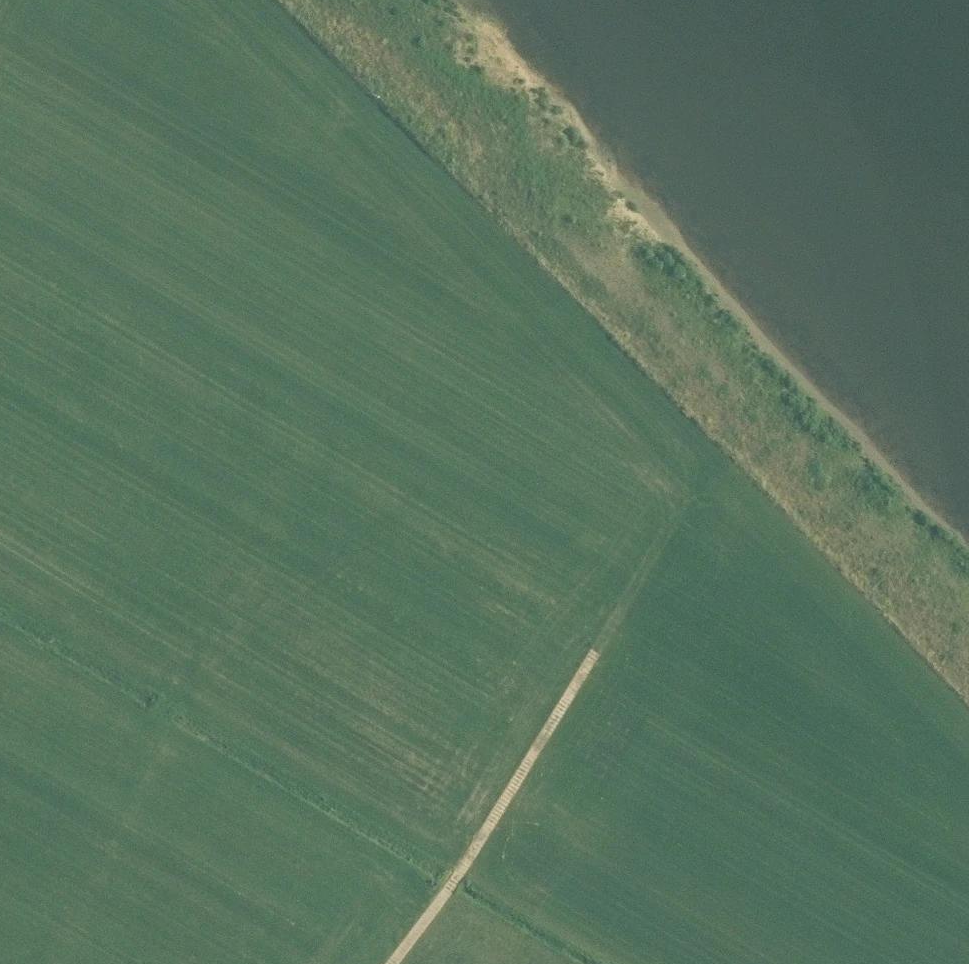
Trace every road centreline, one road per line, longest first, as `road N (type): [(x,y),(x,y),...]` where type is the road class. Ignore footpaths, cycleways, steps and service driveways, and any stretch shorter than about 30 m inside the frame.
road 1 (track): [(595,652),(473,851),(391,963)]

